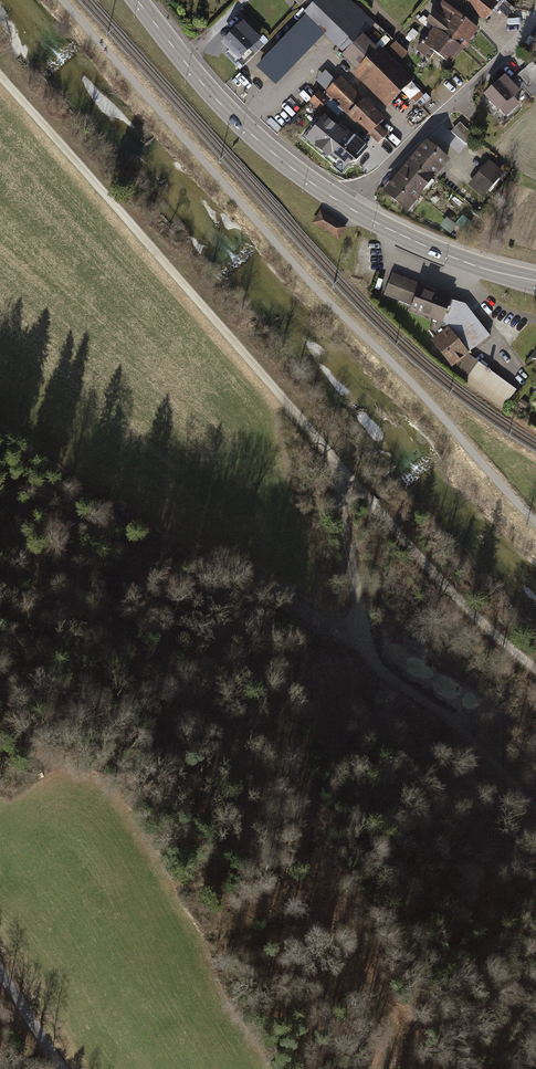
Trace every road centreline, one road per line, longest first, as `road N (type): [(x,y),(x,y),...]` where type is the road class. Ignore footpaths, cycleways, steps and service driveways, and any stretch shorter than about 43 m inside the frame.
road 1 (track): [(535,671),(414,551),(0,77)]
road 2 (track): [(59,0),(535,523)]
road 3 (track): [(340,468),(371,664),(471,738),(535,810)]
road 4 (primary): [(352,212),(240,124),(136,0)]
road 5 (residential): [(535,18),(352,212)]
road 6 (primary): [(535,283),(458,262),(352,212)]
road 7 (track): [(383,1068),(392,1048),(383,1003),(329,941)]

